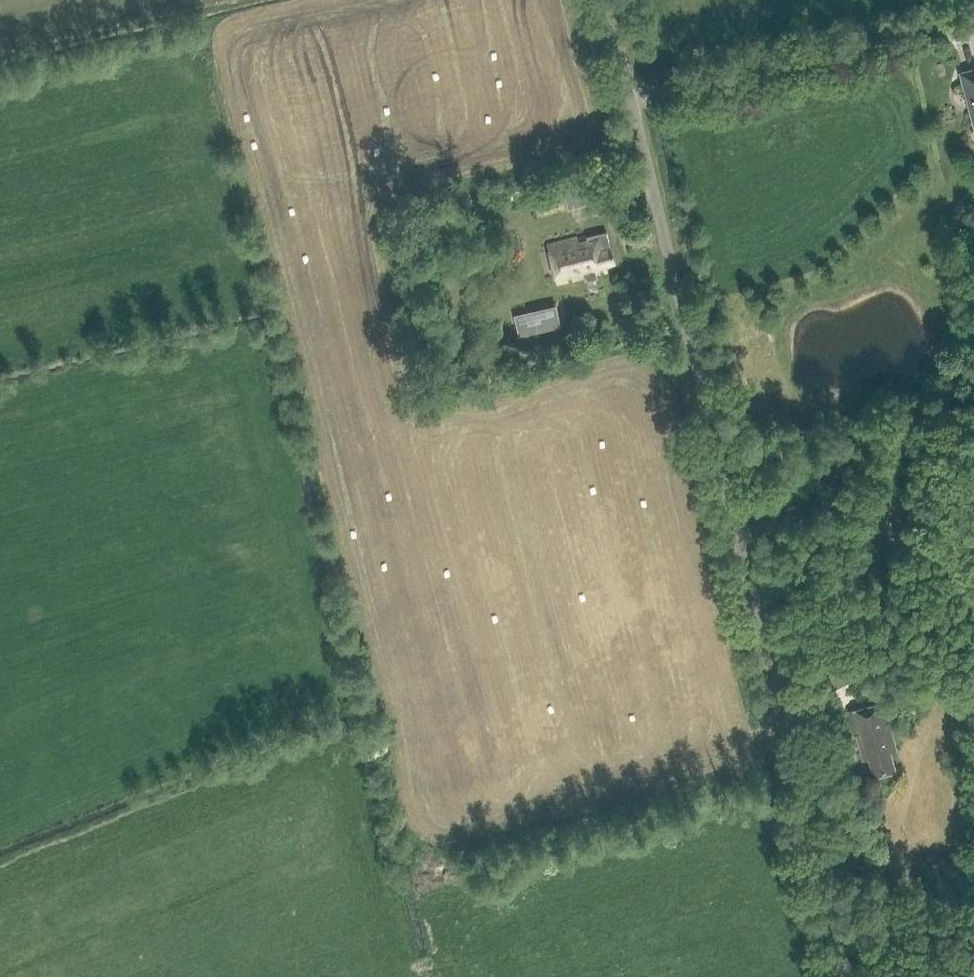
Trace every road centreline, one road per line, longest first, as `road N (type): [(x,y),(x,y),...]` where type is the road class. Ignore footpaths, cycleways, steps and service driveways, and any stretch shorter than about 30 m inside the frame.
road 1 (unclassified): [(861,976),(609,0)]
road 2 (track): [(628,78),(918,22),(966,35)]

